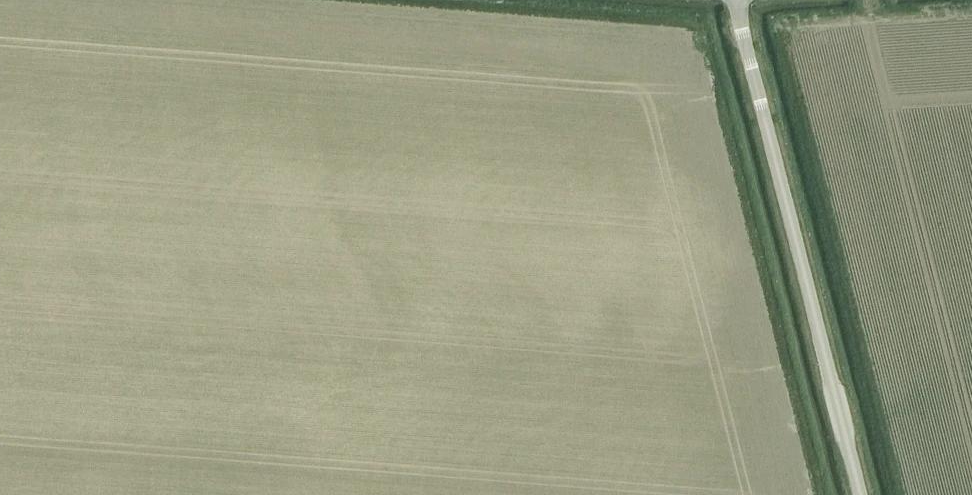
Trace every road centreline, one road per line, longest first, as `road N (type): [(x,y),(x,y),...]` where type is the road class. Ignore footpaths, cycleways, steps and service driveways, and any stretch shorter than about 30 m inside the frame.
road 1 (unclassified): [(862,494),(737,0)]

